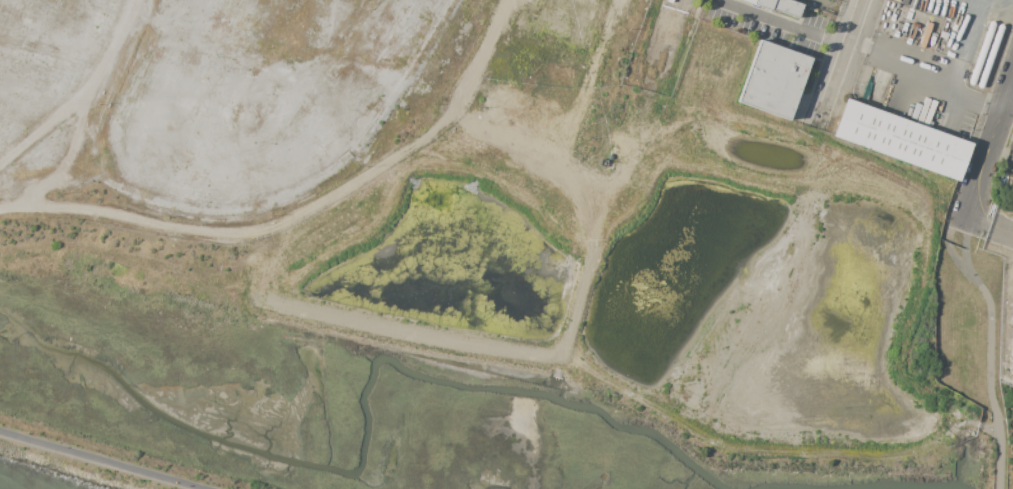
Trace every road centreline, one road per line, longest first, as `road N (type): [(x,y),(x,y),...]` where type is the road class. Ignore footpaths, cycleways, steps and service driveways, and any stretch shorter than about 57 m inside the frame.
road 1 (track): [(0,209),(34,205),(239,231),(289,218),(432,130),(469,78),(505,0)]
road 2 (track): [(135,0),(86,104),(73,161),(34,205)]
road 3 (residential): [(1012,72),(977,179),(985,218),(1012,236)]
road 4 (residential): [(862,0),(817,126)]

